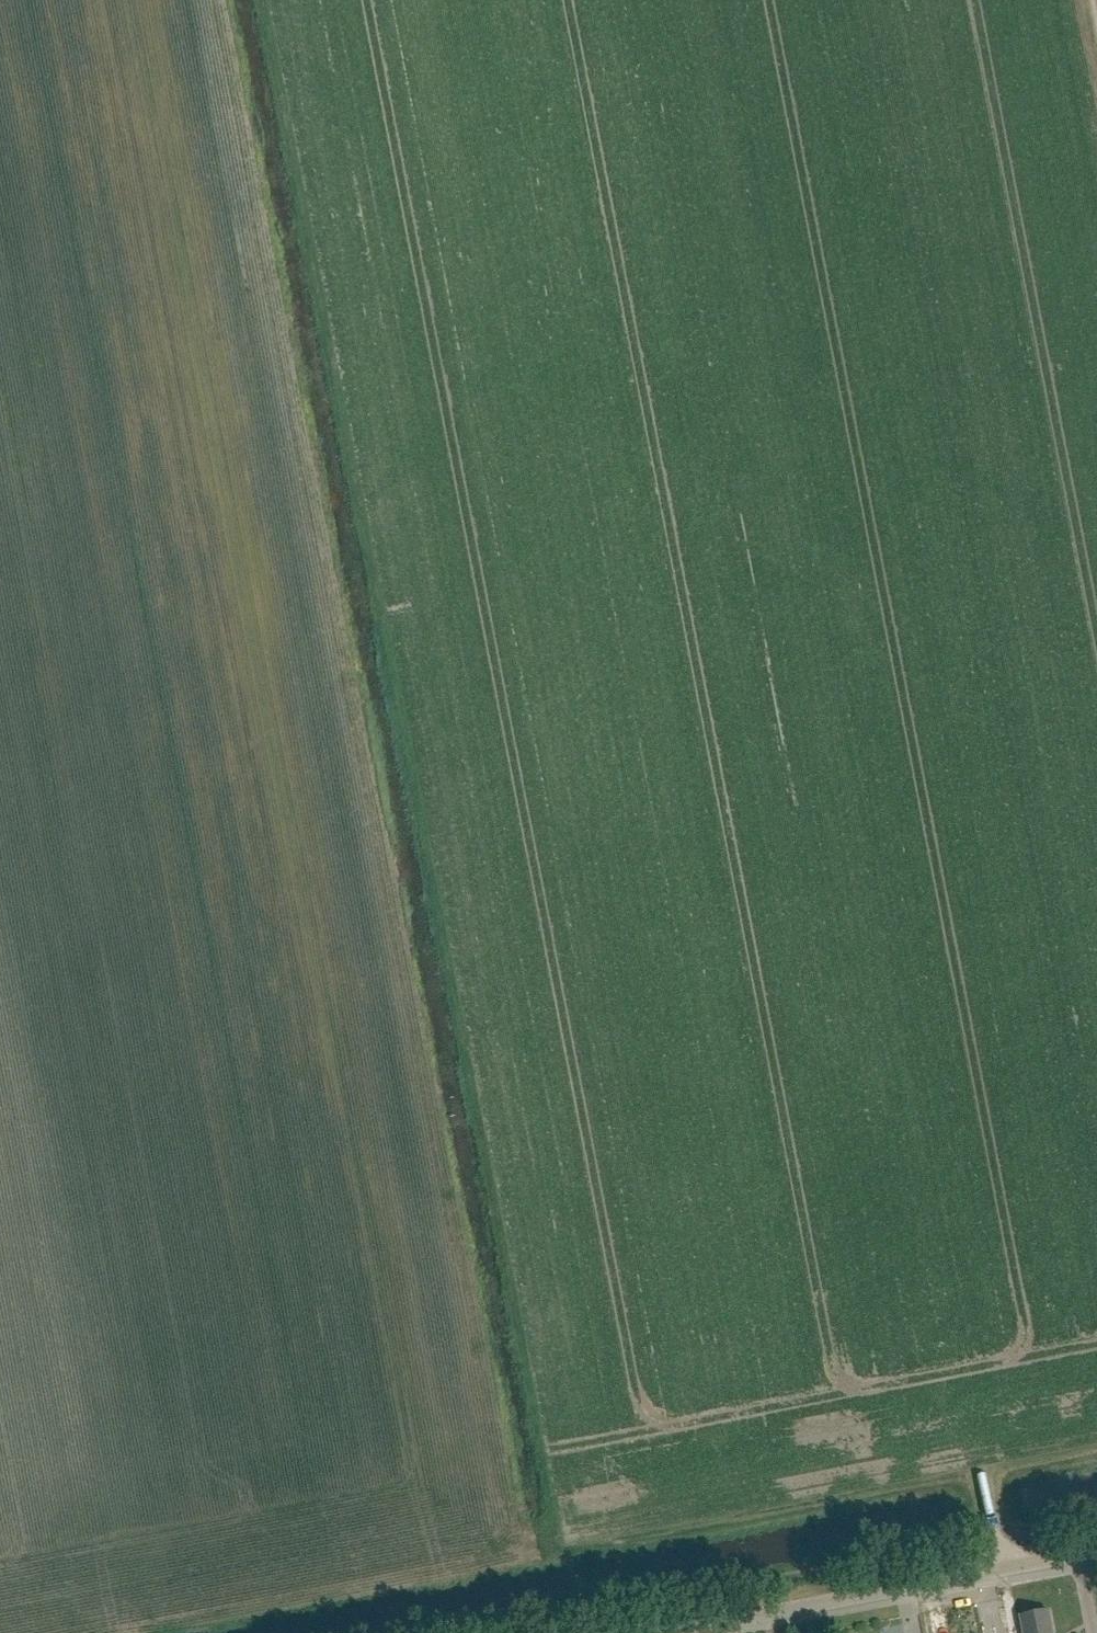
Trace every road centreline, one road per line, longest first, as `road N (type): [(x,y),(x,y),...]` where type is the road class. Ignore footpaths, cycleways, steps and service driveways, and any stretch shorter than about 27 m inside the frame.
road 1 (unclassified): [(665,1632),(1096,1550)]

